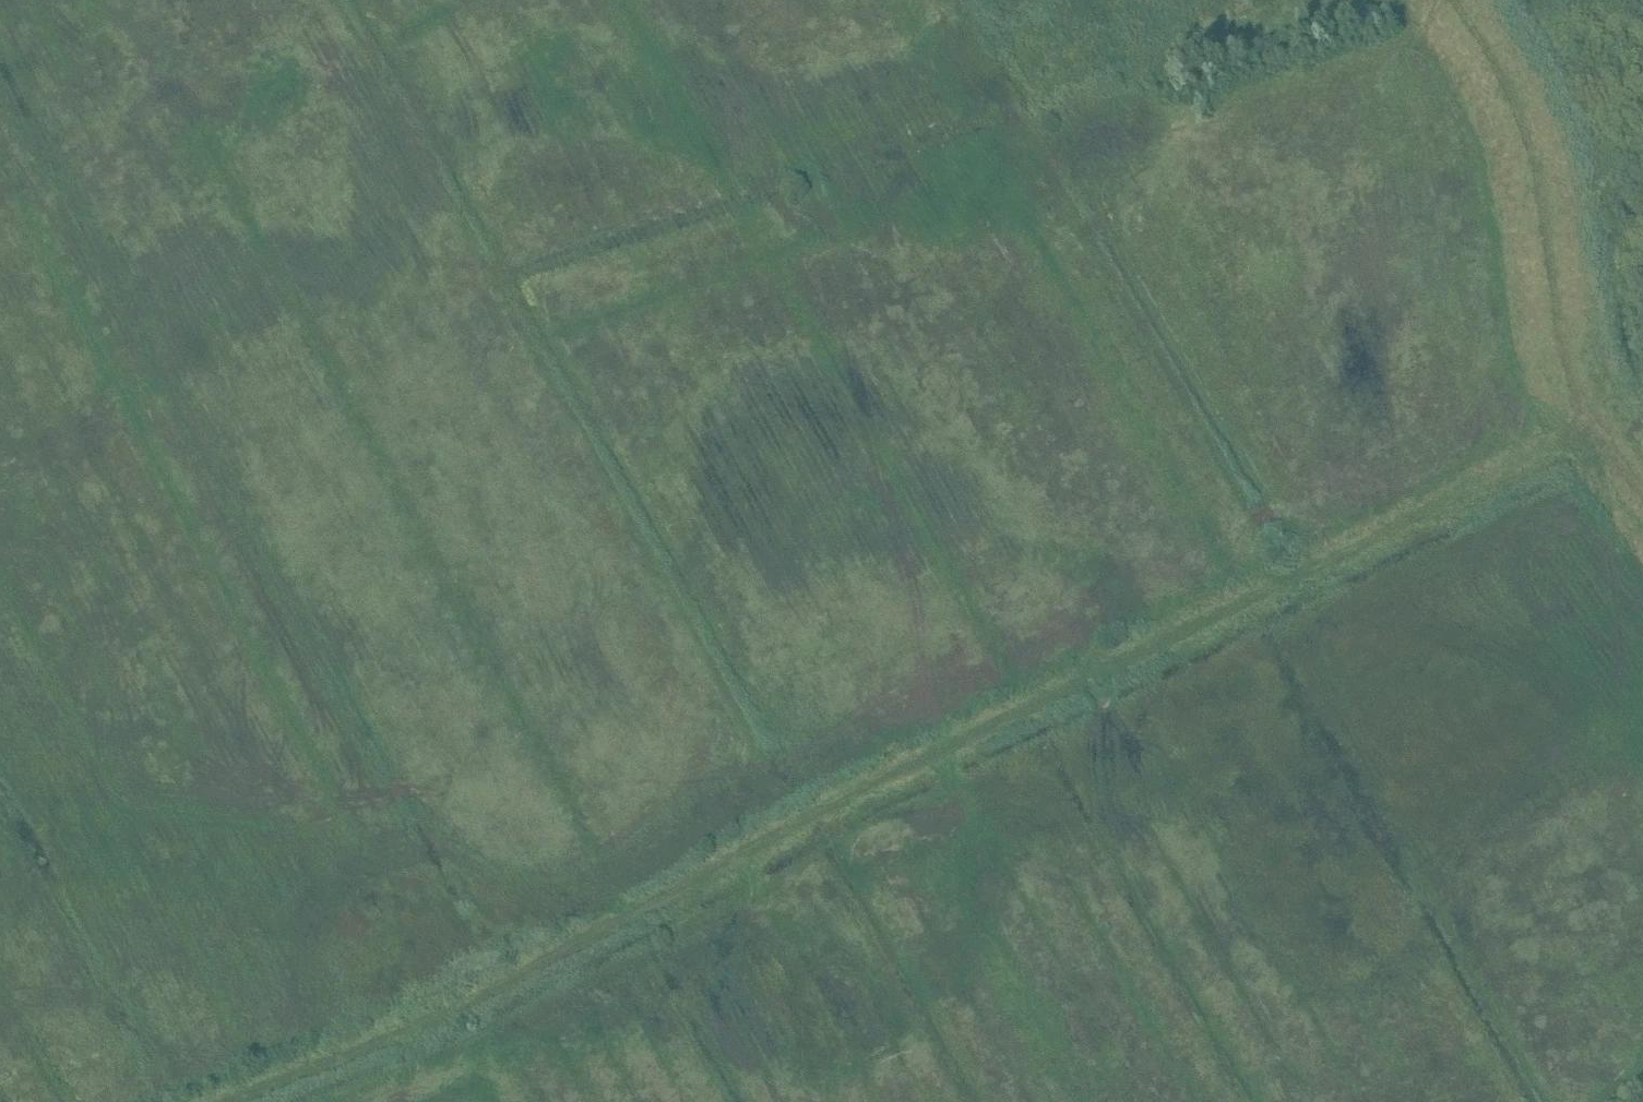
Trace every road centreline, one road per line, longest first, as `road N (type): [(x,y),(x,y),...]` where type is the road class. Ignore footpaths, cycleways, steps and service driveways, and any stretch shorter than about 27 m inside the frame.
road 1 (track): [(237,1101),(470,1004),(778,829),(830,814),(1593,424)]
road 2 (track): [(1448,0),(1508,88),(1560,380),(1642,495)]

